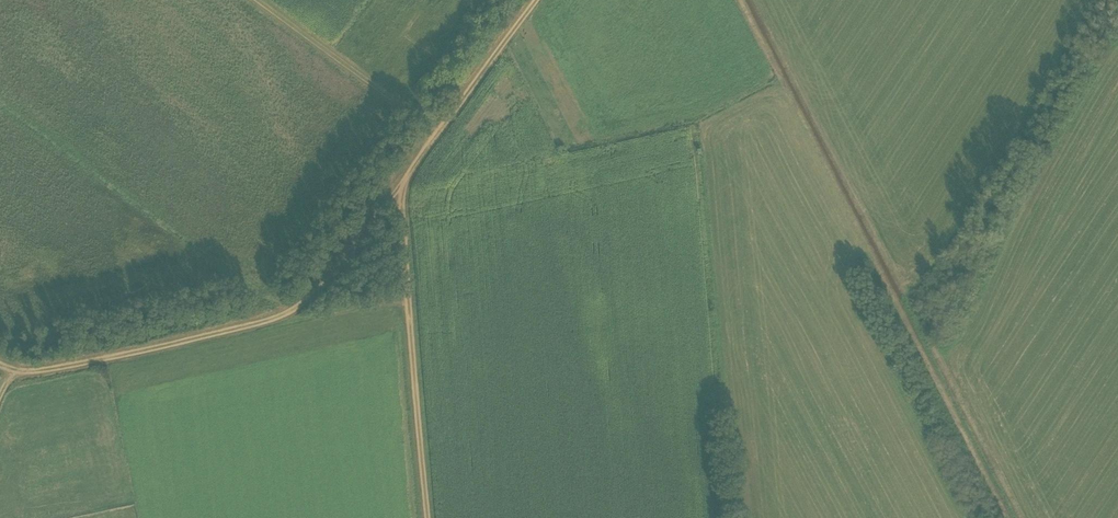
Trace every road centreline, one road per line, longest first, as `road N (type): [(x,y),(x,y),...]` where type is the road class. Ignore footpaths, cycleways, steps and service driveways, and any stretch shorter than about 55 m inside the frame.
road 1 (track): [(0,395),(12,375),(290,316),(324,291),(399,188)]
road 2 (track): [(429,517),(399,188)]
road 3 (track): [(399,188),(537,0)]
road 4 (track): [(261,0),(437,131)]

